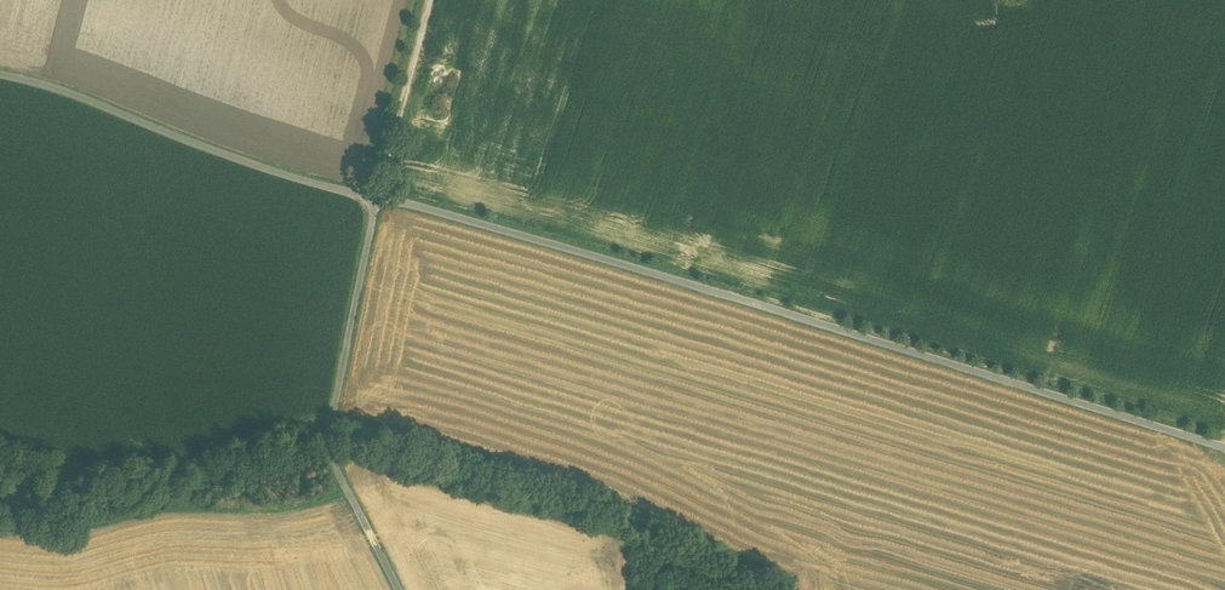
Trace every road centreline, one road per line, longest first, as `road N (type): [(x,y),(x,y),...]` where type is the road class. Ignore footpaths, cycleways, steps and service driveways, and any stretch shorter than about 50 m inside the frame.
road 1 (residential): [(0,68),(41,76),(265,162),(379,188),(1224,440)]
road 2 (track): [(429,0),(379,188)]

